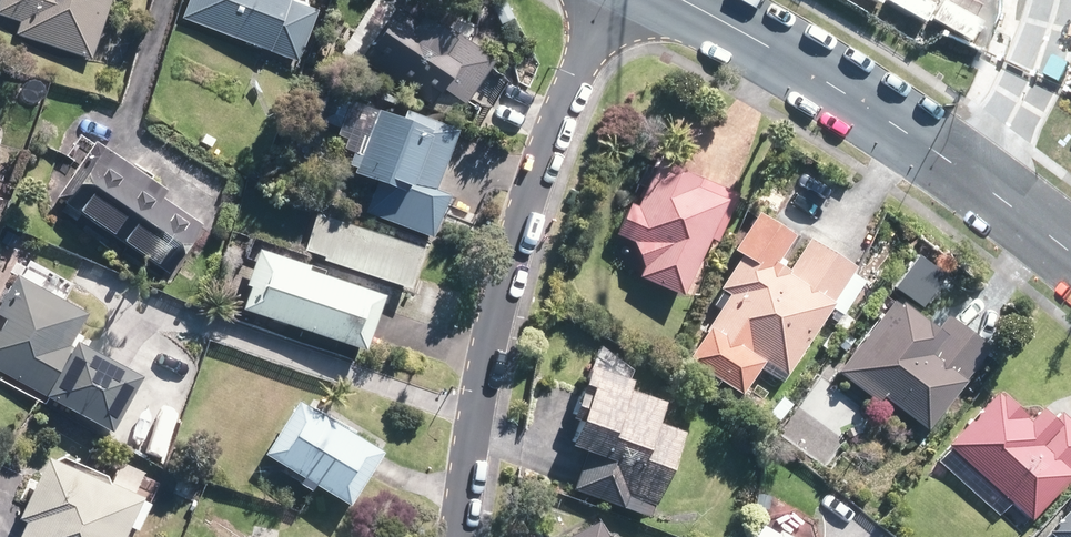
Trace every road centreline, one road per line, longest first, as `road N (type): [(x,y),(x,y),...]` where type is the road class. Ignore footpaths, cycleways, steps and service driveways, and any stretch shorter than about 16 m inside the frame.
road 1 (residential): [(684,0),(979,177)]
road 2 (residential): [(979,177),(1035,69),(1057,0)]

